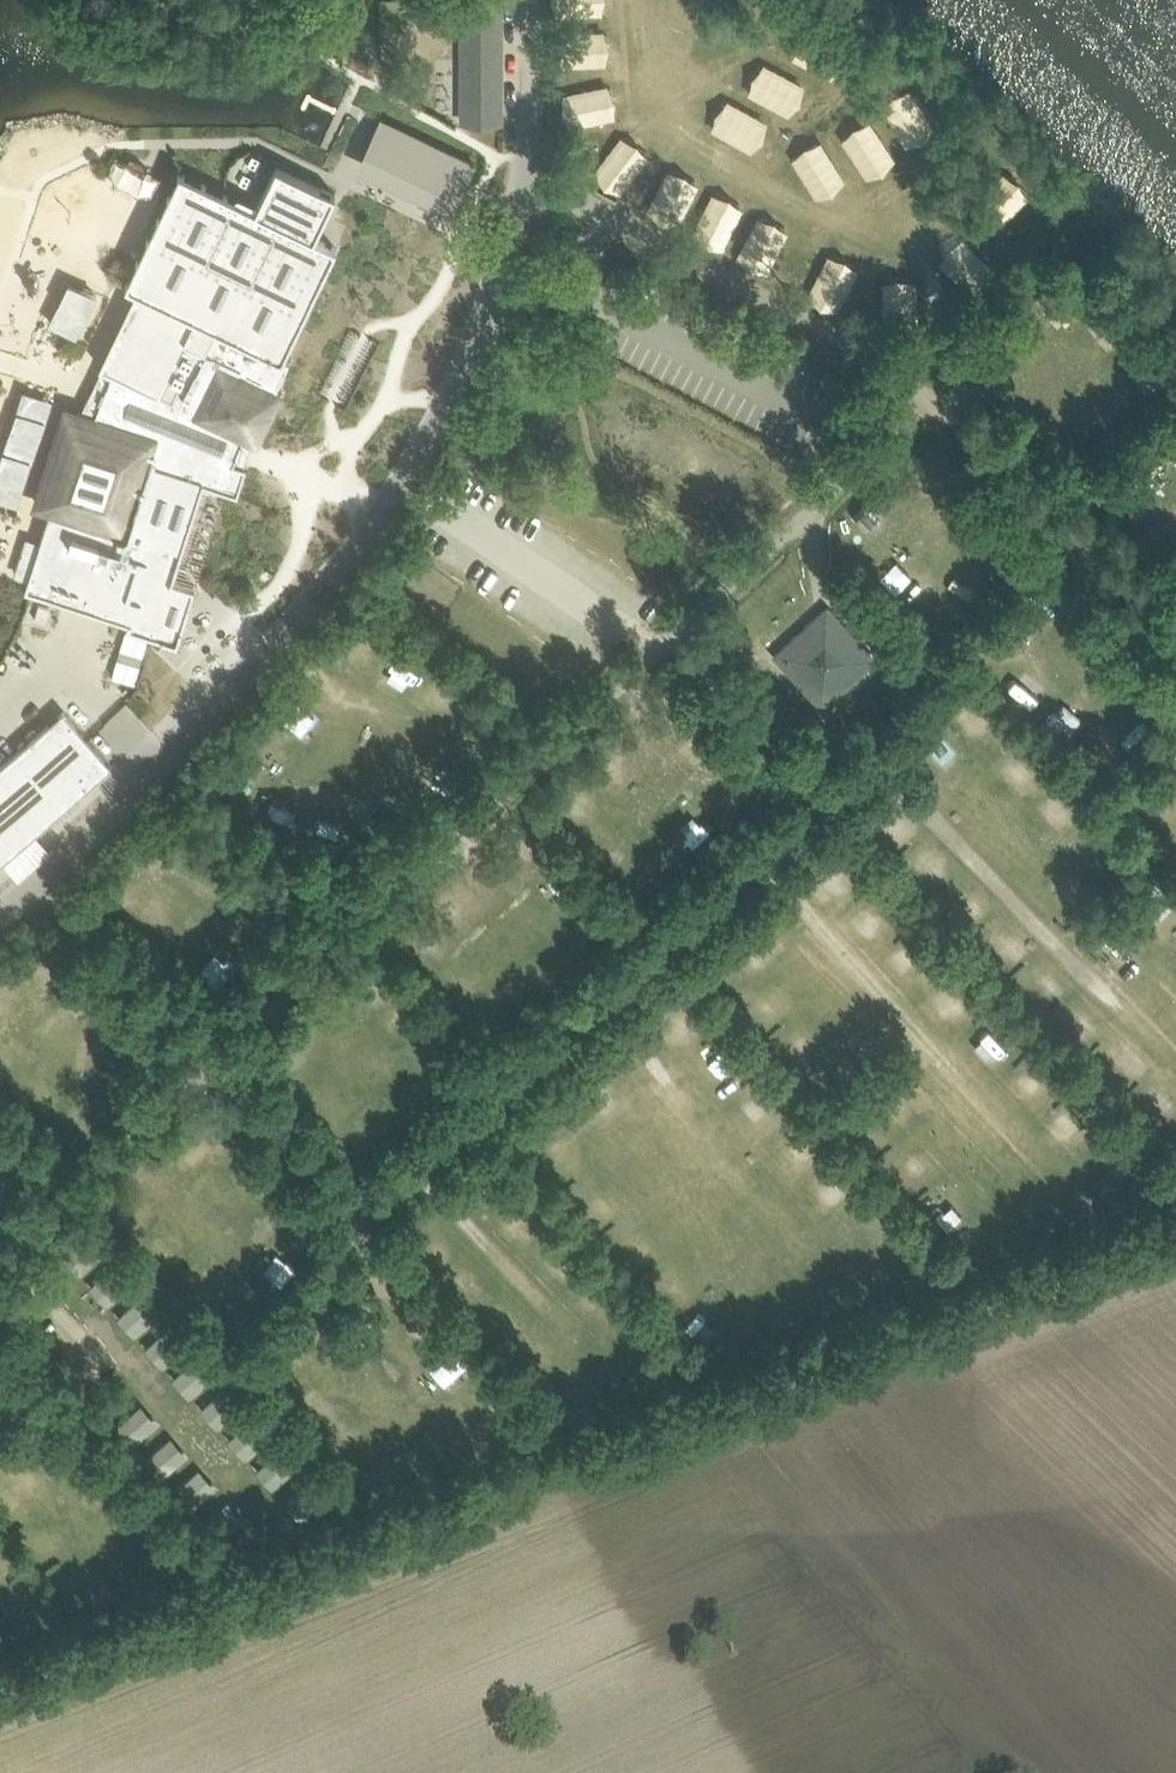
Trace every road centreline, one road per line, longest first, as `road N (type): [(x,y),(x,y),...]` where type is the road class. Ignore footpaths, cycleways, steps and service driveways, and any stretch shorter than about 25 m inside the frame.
road 1 (unclassified): [(0,913),(237,669),(403,480),(502,248),(528,158),(534,0)]

